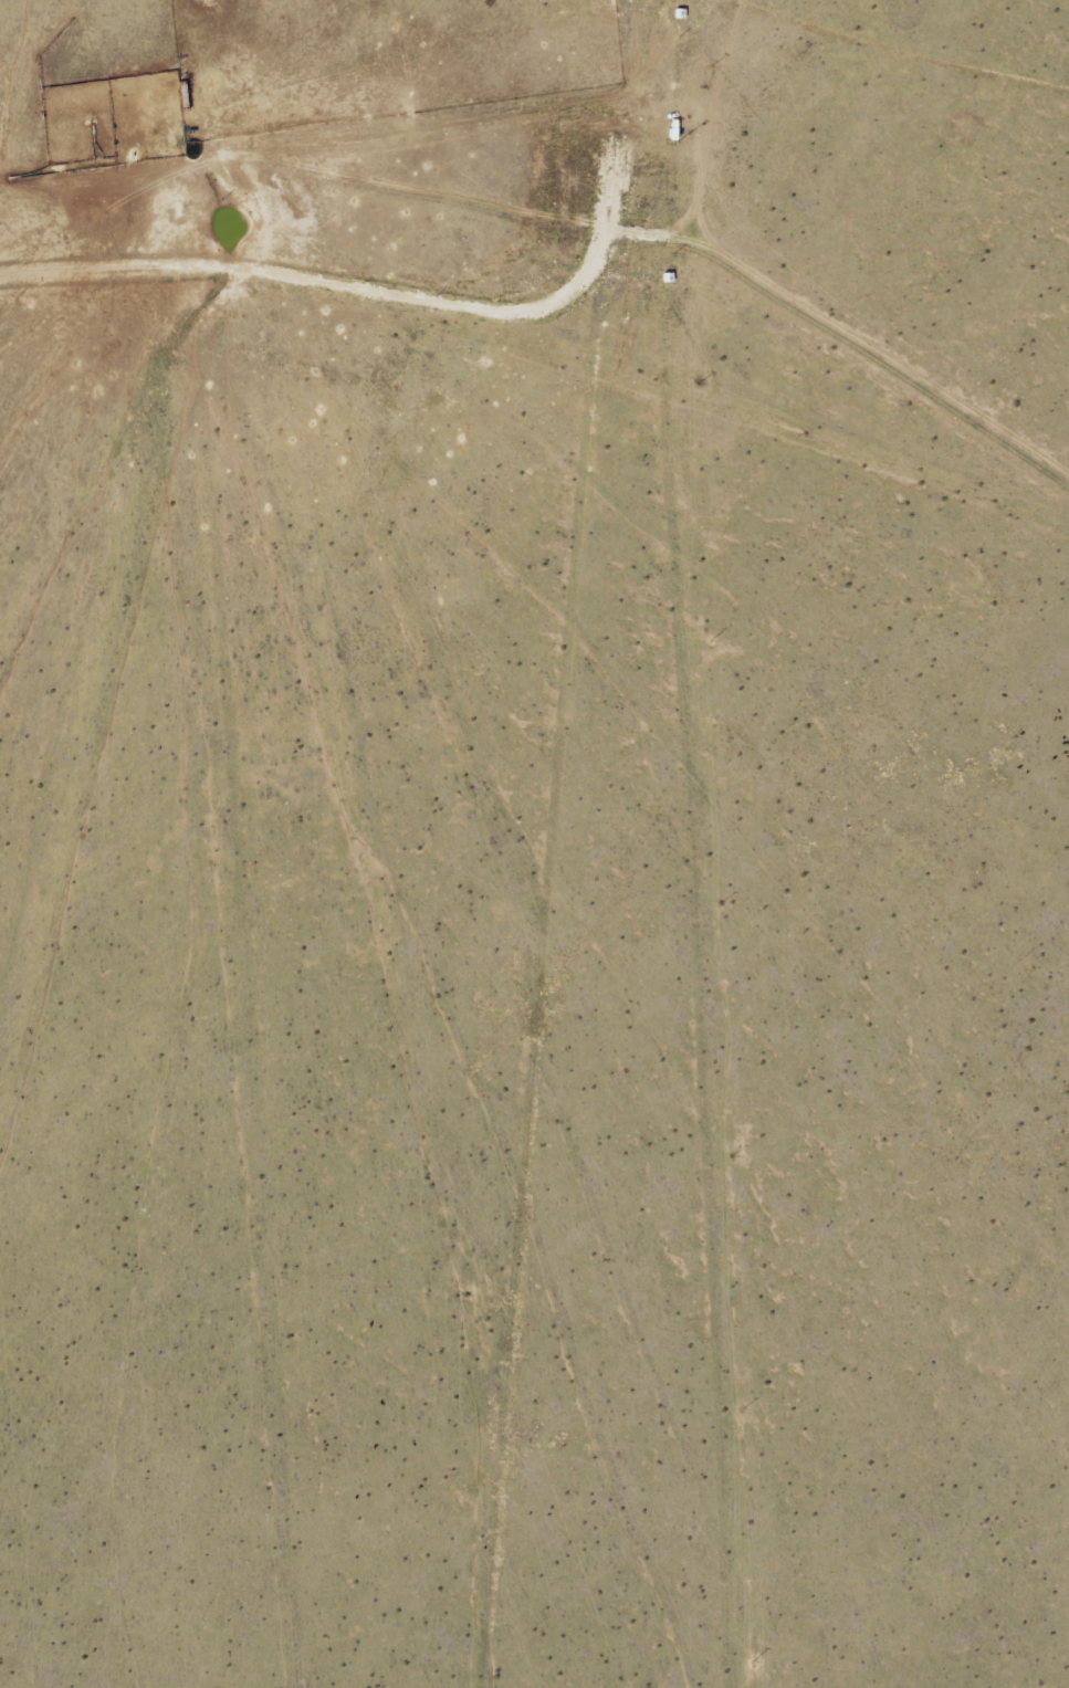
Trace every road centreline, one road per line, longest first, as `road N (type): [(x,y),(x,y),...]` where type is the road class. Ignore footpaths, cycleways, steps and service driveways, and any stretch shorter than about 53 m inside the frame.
road 1 (track): [(744,1687),(685,371),(698,337),(721,331),(1068,516)]
road 2 (track): [(698,337),(646,279),(254,192),(24,186),(0,192)]

